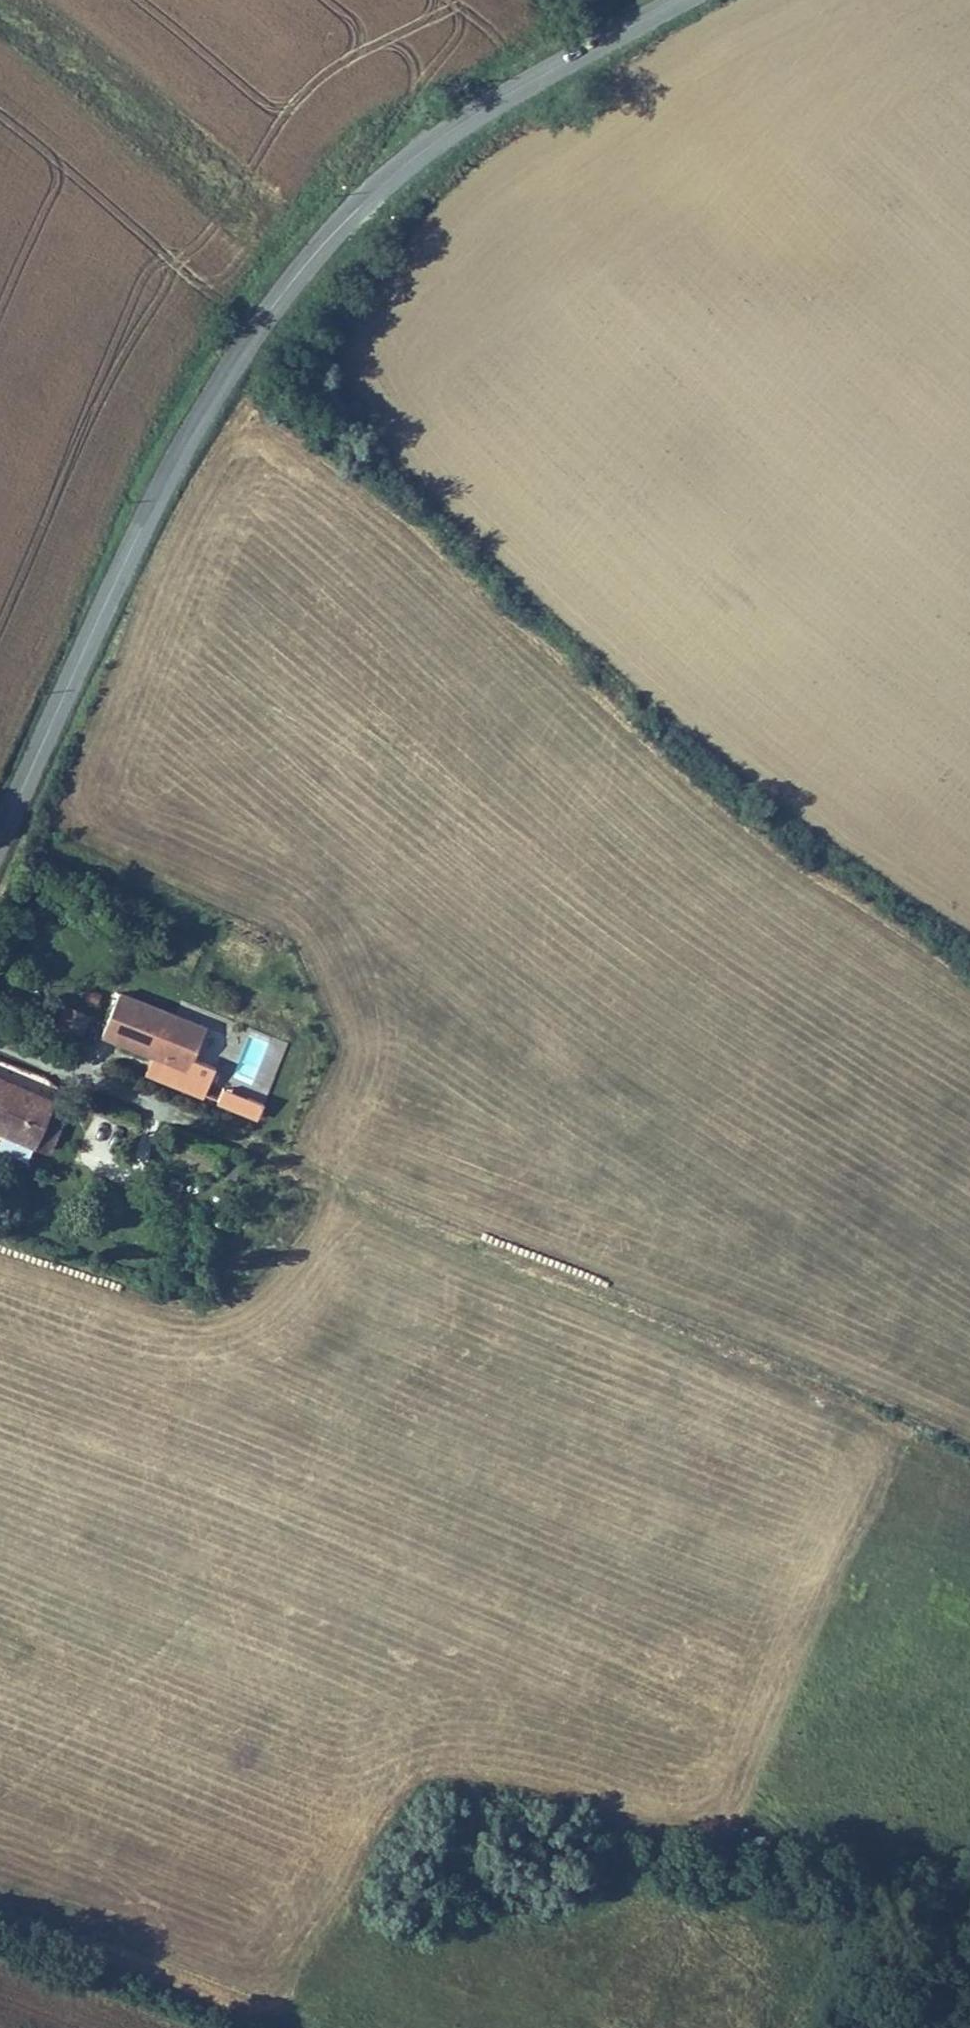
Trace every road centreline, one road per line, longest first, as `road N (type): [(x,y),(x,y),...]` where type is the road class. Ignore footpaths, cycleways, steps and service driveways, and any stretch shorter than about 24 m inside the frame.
road 1 (tertiary): [(675,0),(550,63),(336,222),(237,348),(188,432),(0,836)]
road 2 (track): [(0,1039),(260,1147),(505,1270),(736,1360),(969,1470)]
road 3 (track): [(345,1195),(212,1312),(195,1316),(0,1253)]

